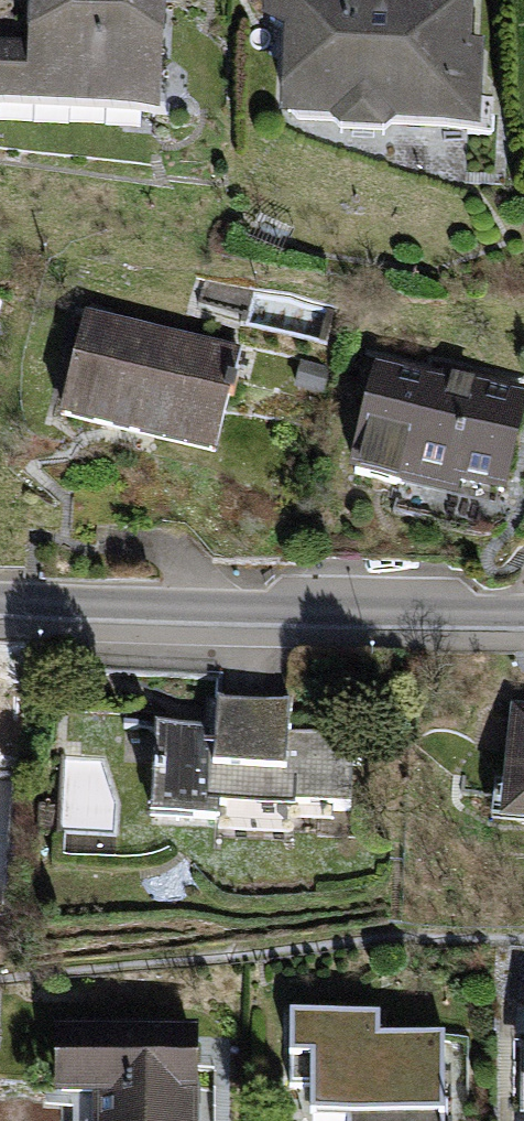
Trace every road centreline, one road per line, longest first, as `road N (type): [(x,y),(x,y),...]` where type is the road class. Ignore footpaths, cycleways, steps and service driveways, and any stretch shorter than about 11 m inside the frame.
road 1 (residential): [(523,607),(0,593)]

